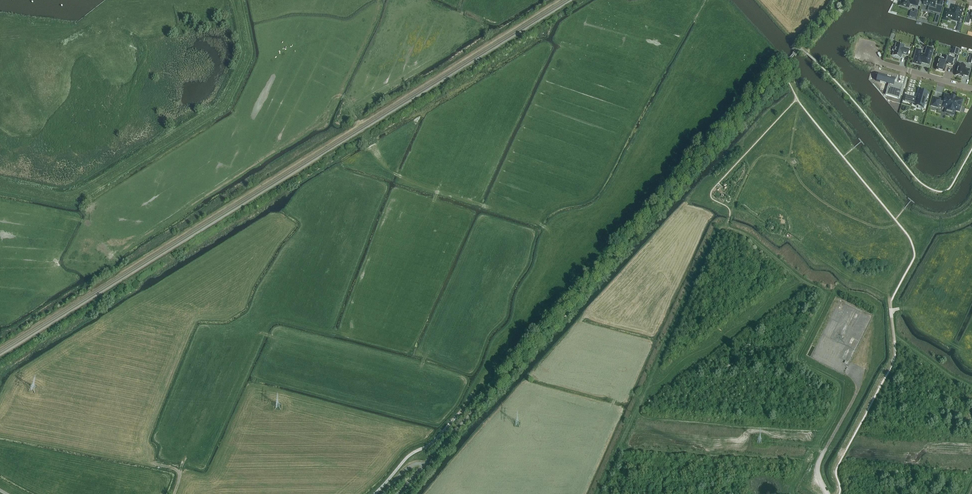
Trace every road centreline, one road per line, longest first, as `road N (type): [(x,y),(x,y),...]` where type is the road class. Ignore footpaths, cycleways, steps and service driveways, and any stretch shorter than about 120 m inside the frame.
road 1 (track): [(375,493),(476,389)]

